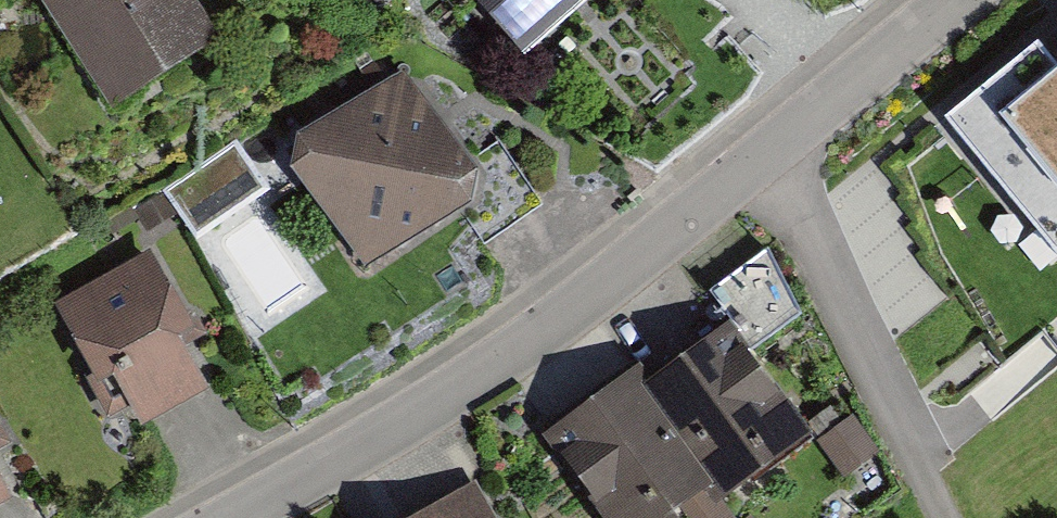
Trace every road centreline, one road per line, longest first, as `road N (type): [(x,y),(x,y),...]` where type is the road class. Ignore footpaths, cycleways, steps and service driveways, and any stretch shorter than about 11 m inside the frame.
road 1 (residential): [(759,160),(571,312),(429,408),(232,517)]
road 2 (residential): [(944,517),(796,211),(759,160)]
road 3 (residential): [(957,0),(759,160)]

